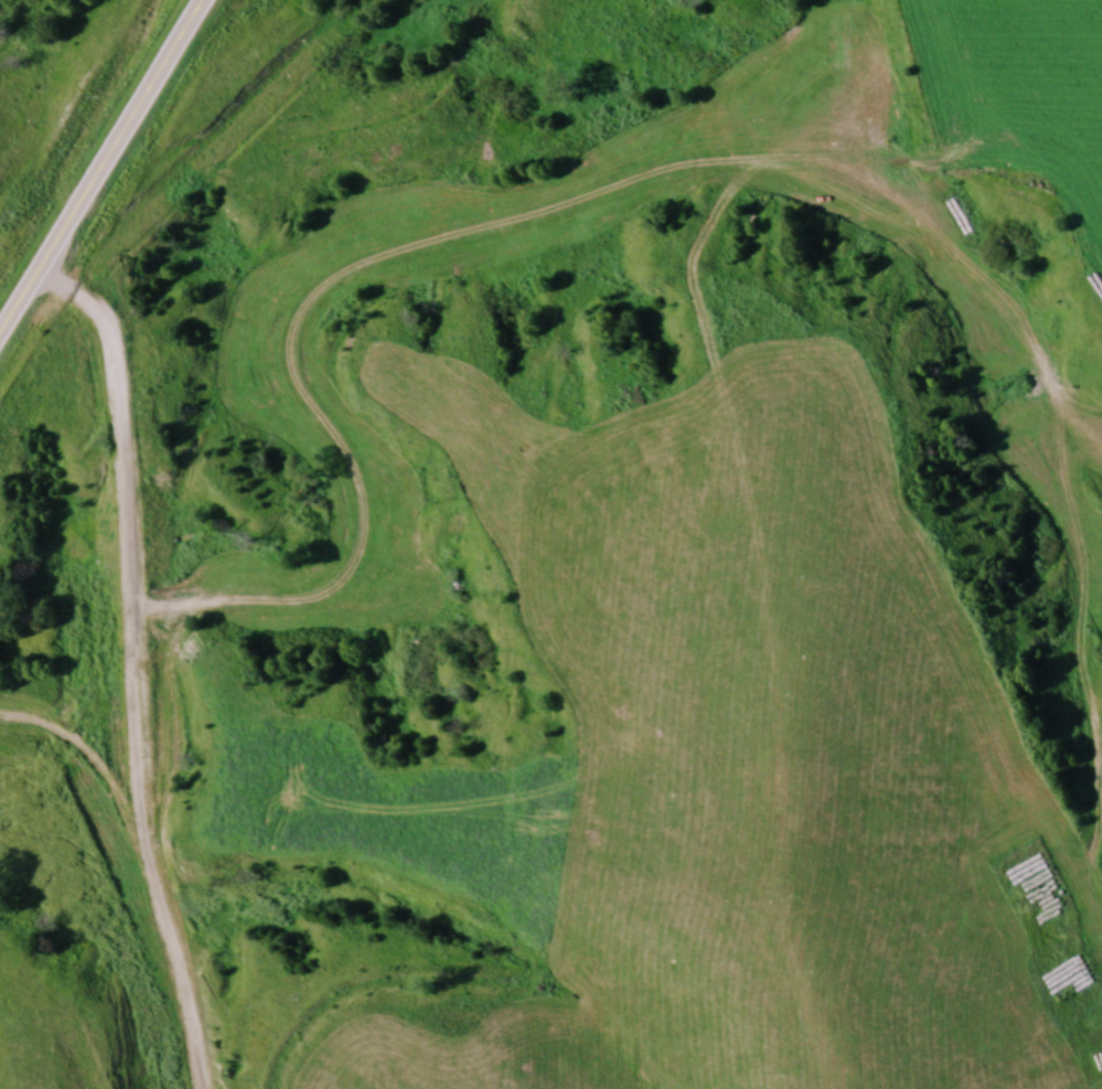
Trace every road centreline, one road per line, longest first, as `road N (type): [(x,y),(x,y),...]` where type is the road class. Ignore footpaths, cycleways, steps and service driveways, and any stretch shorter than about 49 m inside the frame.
road 1 (primary): [(0,335),(205,0)]

